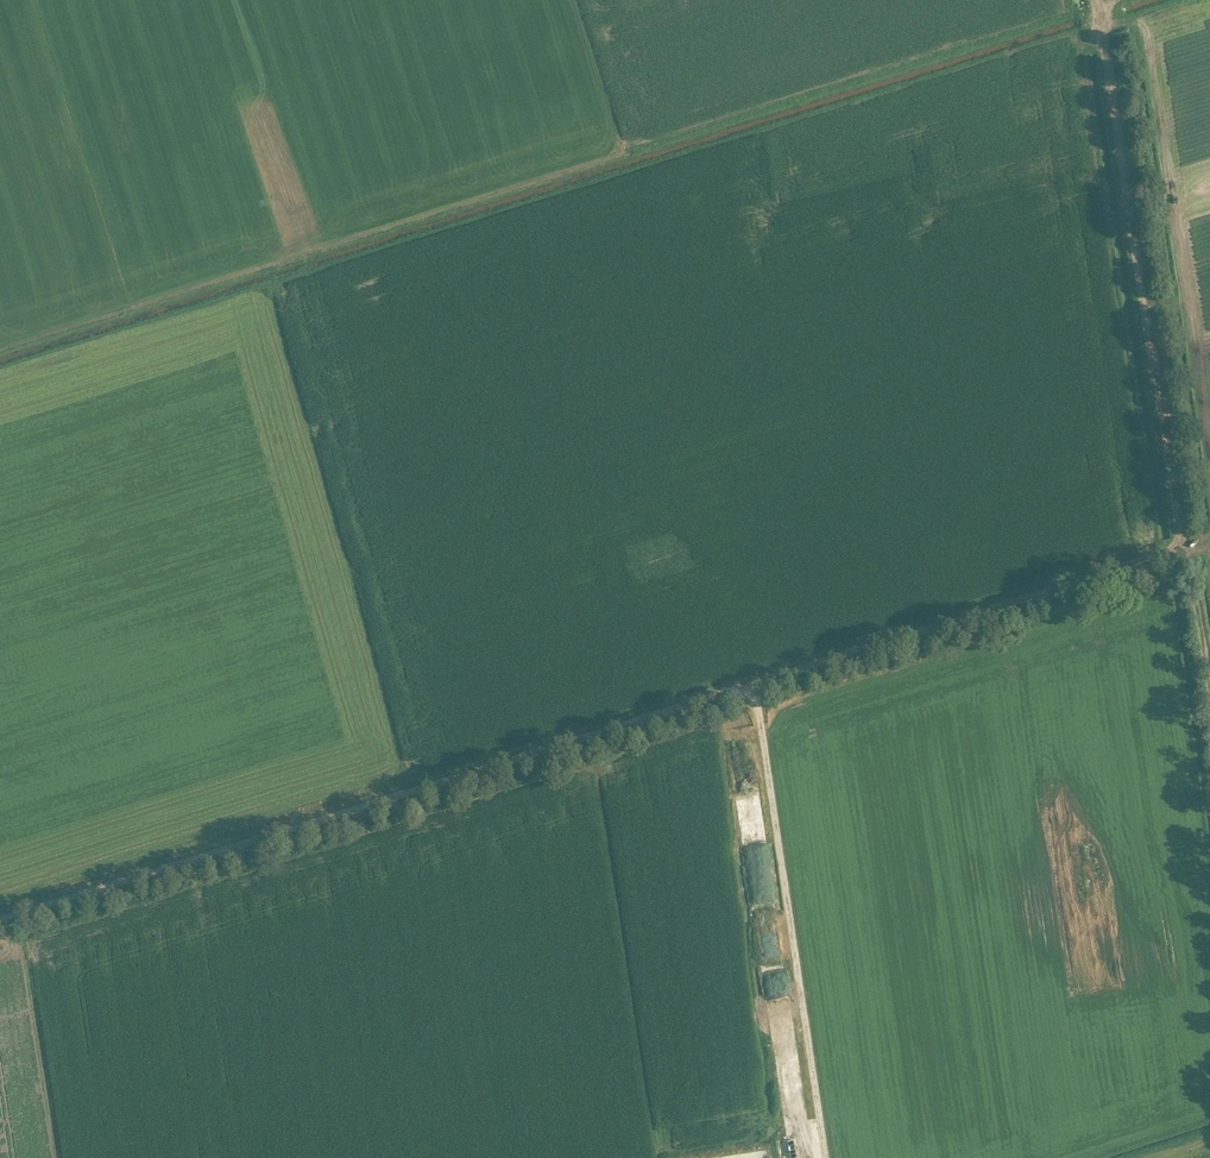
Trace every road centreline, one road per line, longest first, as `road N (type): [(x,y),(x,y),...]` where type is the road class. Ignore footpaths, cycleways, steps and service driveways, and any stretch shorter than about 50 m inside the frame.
road 1 (unclassified): [(0,922),(752,687)]
road 2 (track): [(1209,748),(1091,0)]
road 3 (track): [(825,1157),(752,687)]
road 4 (track): [(1181,553),(752,687)]

